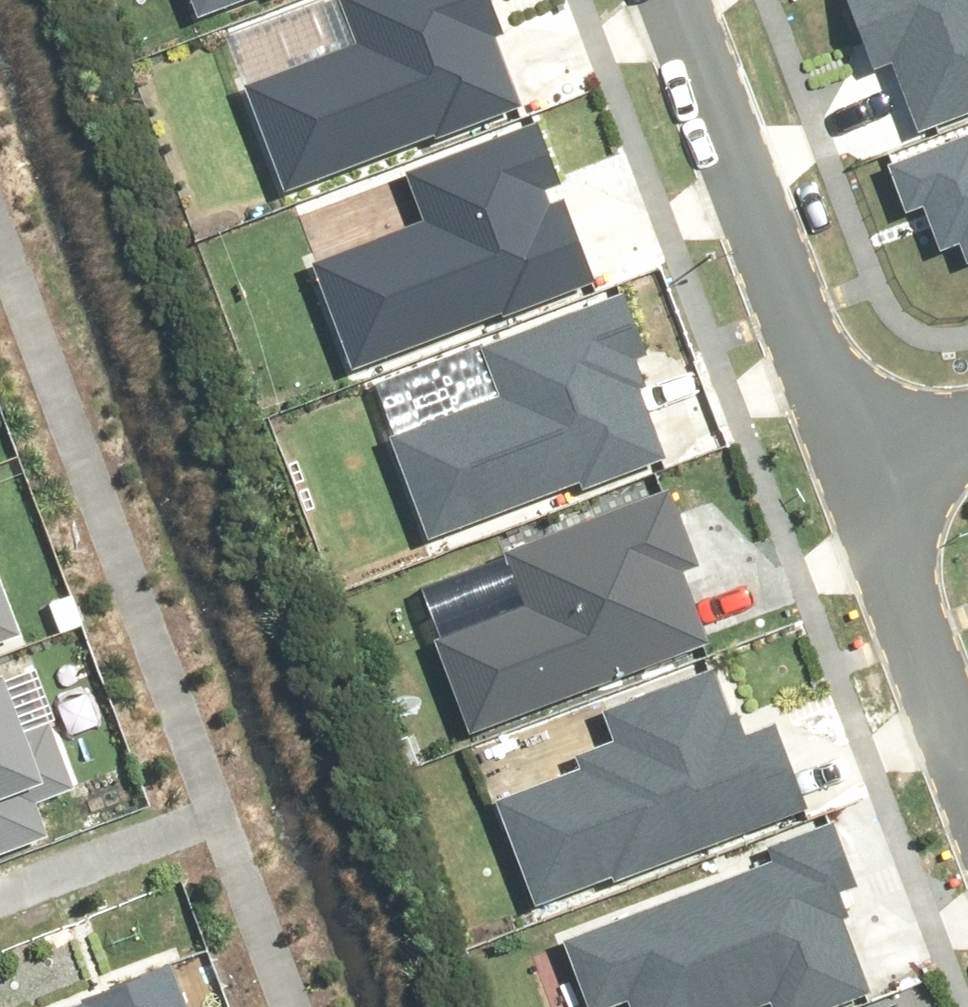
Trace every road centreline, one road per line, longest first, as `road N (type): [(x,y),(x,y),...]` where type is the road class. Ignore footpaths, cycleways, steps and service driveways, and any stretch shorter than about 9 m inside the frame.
road 1 (residential): [(679,0),(858,460)]
road 2 (residential): [(858,460),(967,759)]

